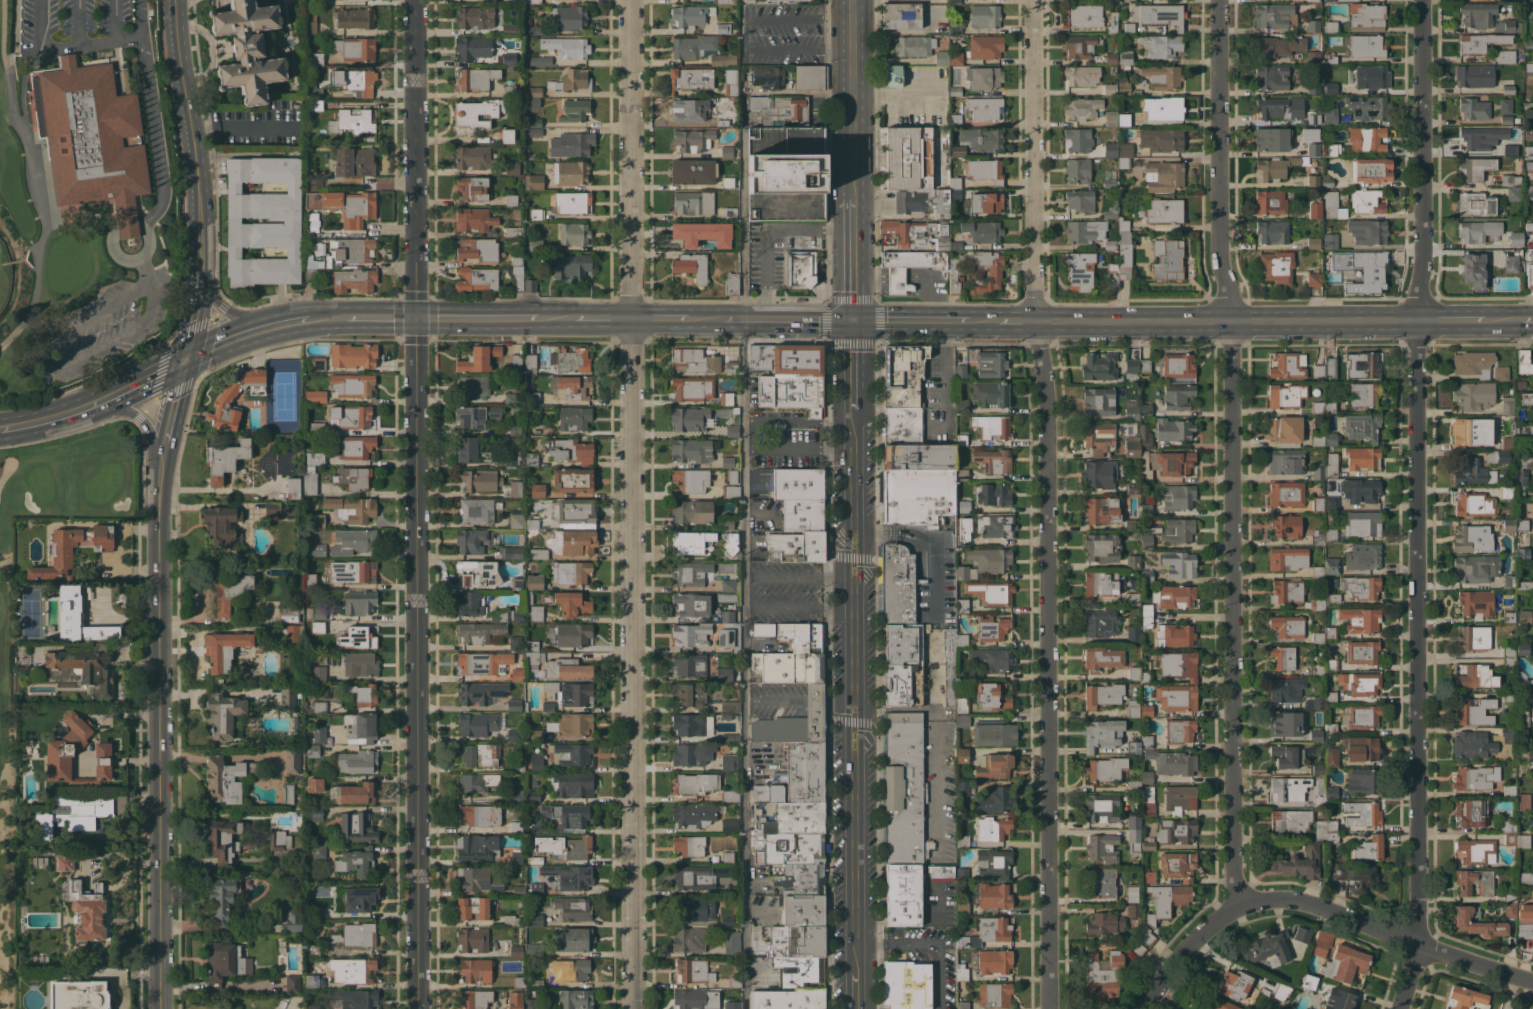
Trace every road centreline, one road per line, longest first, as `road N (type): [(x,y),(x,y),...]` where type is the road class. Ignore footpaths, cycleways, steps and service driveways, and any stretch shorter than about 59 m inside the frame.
road 1 (residential): [(1049,1008),(1046,416),(1033,296),(1032,0)]
road 2 (tertiary): [(416,1008),(413,0)]
road 3 (residential): [(630,1008),(629,0)]
road 4 (residential): [(1421,944),(1418,0)]
road 5 (residential): [(1242,909),(1233,877),(1230,321),(1218,247),(1217,0)]
road 6 (secondary): [(160,1008),(162,459)]
road 7 (tertiary): [(854,973),(853,534)]
road 8 (secondary): [(1034,321),(1416,321)]
road 9 (residential): [(1242,909),(1265,898),(1321,906),(1532,980)]
road 10 (secondary): [(200,233),(175,0)]
road 11 (secondary): [(332,317),(253,320),(227,313),(210,292),(200,233)]
road 12 (secondary): [(332,317),(253,331),(183,361)]
road 13 (secondary): [(560,318),(414,318)]
road 14 (secondary): [(852,319),(707,318)]
road 15 (tertiary): [(852,49),(851,191)]
road 16 (residential): [(1146,1008),(1207,929),(1242,909)]
road 17 (secondary): [(852,319),(986,321)]
road 18 (secondary): [(183,361),(200,233)]
road 19 (tertiary): [(851,191),(852,319)]
road 20 (tertiary): [(853,534),(852,411)]

